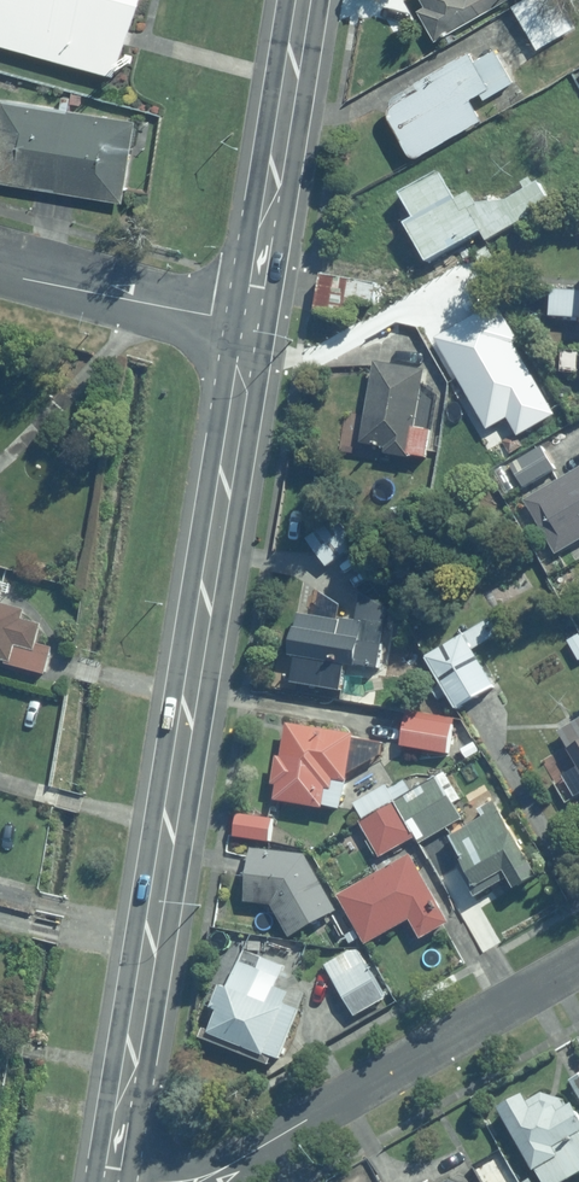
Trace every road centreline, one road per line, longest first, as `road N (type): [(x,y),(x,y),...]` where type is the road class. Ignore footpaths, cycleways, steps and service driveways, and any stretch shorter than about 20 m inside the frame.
road 1 (secondary): [(244,322),(240,392),(106,1181)]
road 2 (residential): [(578,969),(192,1181)]
road 3 (secondary): [(244,322),(305,0)]
road 4 (residential): [(0,270),(244,322)]

